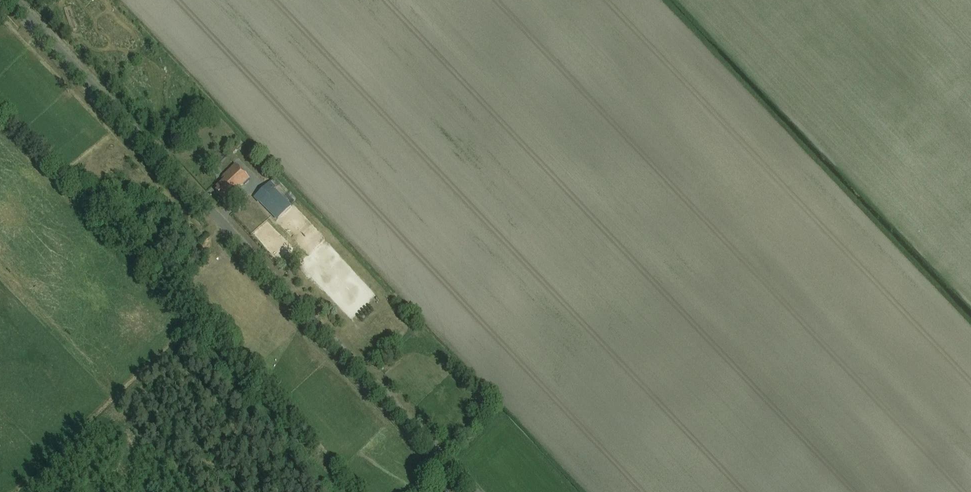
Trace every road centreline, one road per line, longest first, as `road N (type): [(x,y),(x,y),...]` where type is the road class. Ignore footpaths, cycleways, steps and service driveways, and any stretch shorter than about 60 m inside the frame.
road 1 (unclassified): [(475,491),(12,0)]

